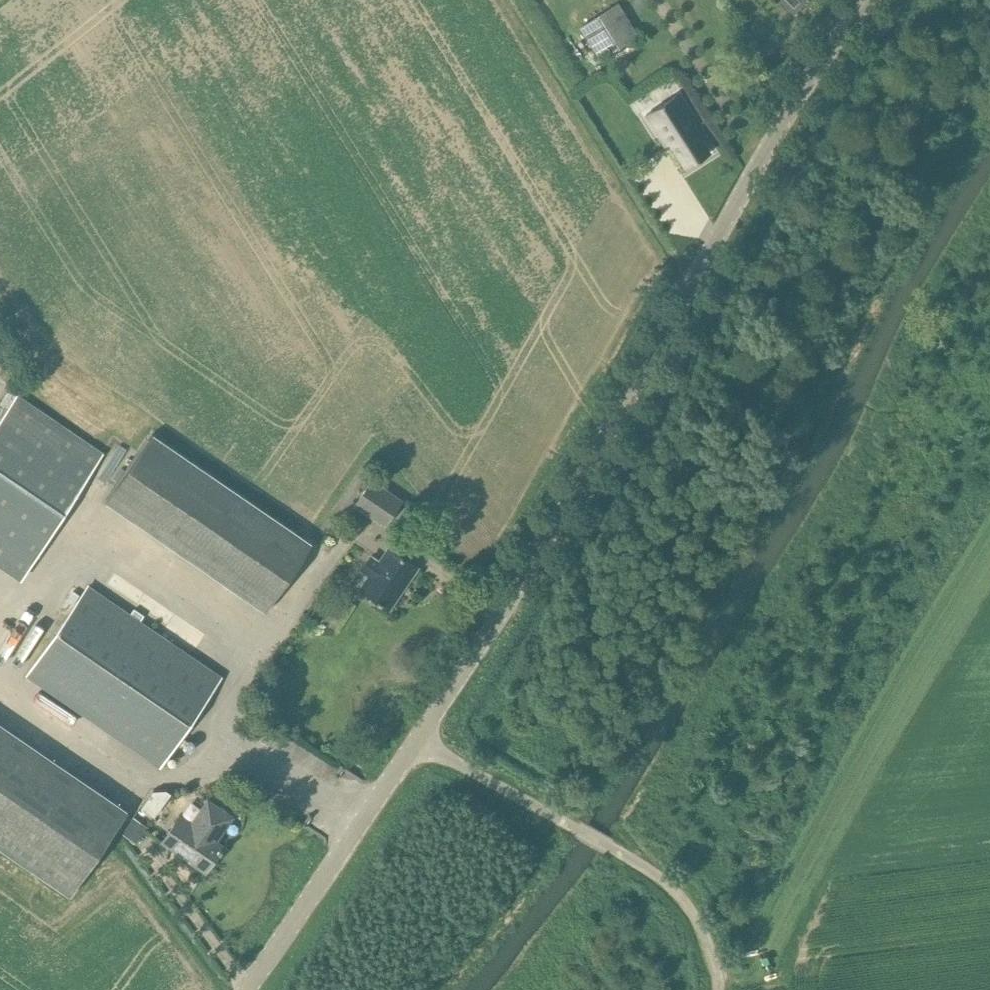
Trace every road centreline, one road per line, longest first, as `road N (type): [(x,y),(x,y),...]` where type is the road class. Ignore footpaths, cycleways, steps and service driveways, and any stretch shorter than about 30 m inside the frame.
road 1 (tertiary): [(419,742),(836,54),(880,0)]
road 2 (unclassified): [(722,989),(713,931),(658,868),(419,742)]
road 3 (tertiary): [(247,989),(419,742)]

